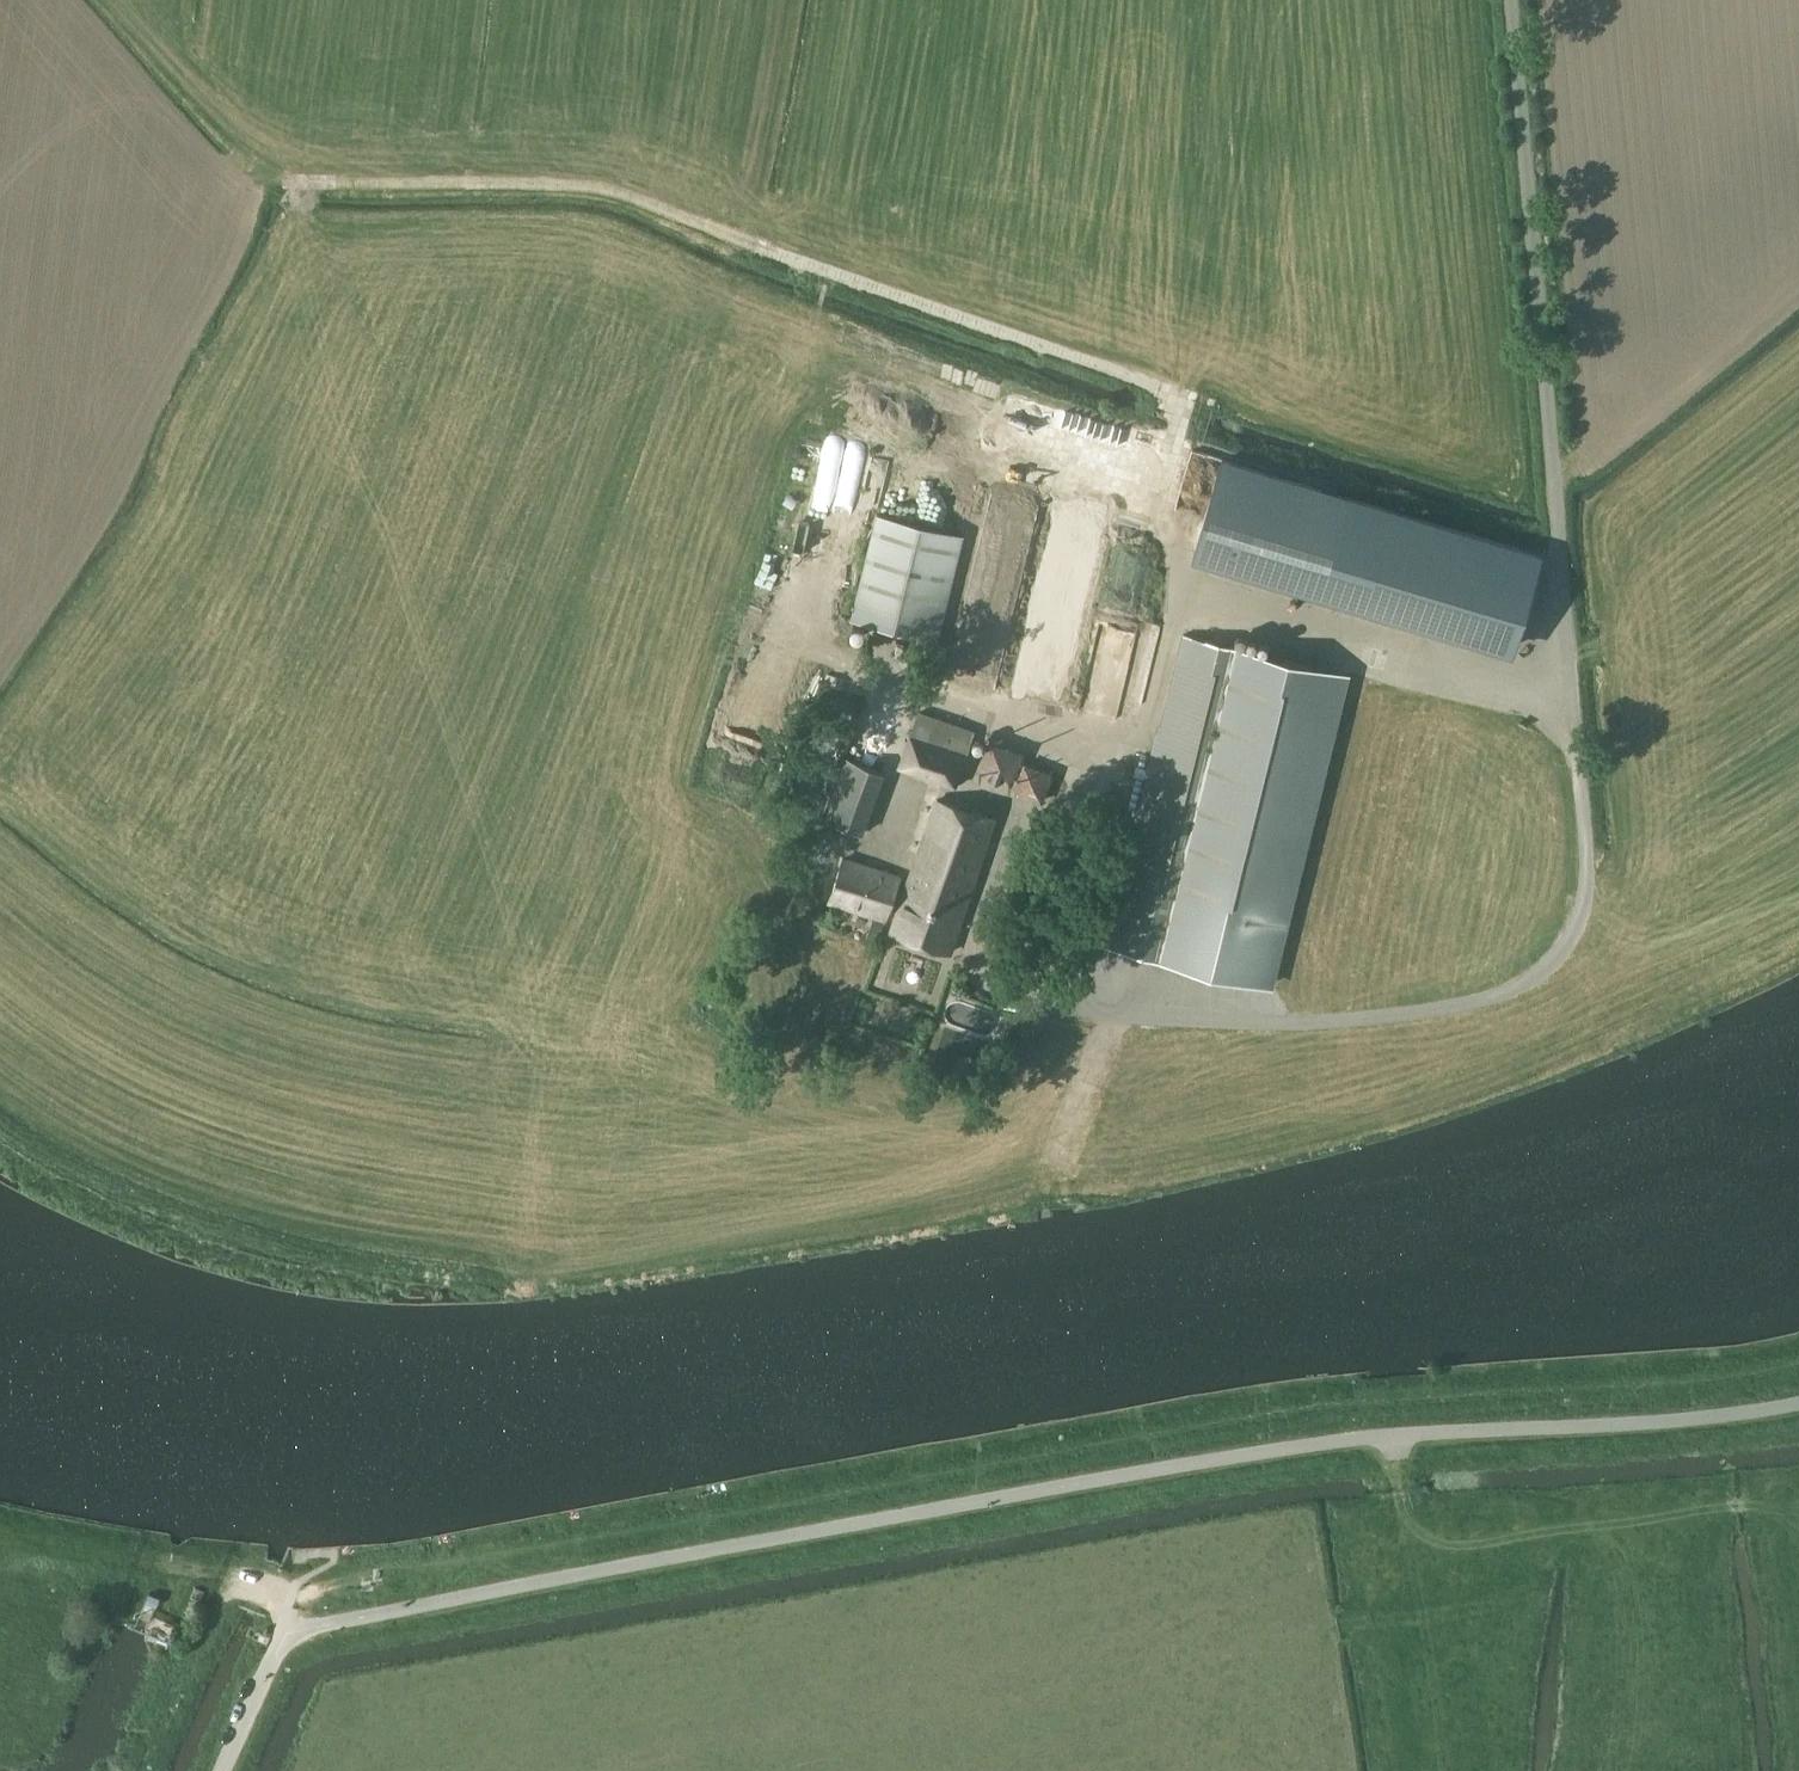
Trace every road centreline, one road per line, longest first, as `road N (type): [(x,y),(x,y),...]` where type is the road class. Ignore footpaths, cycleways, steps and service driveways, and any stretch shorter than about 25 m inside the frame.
road 1 (unclassified): [(223,1770),(286,1634),(297,1630),(1341,1440),(1640,1423),(1798,1403)]
road 2 (track): [(1201,586),(1164,531),(1179,438),(1174,394),(619,191),(300,178),(249,189)]

